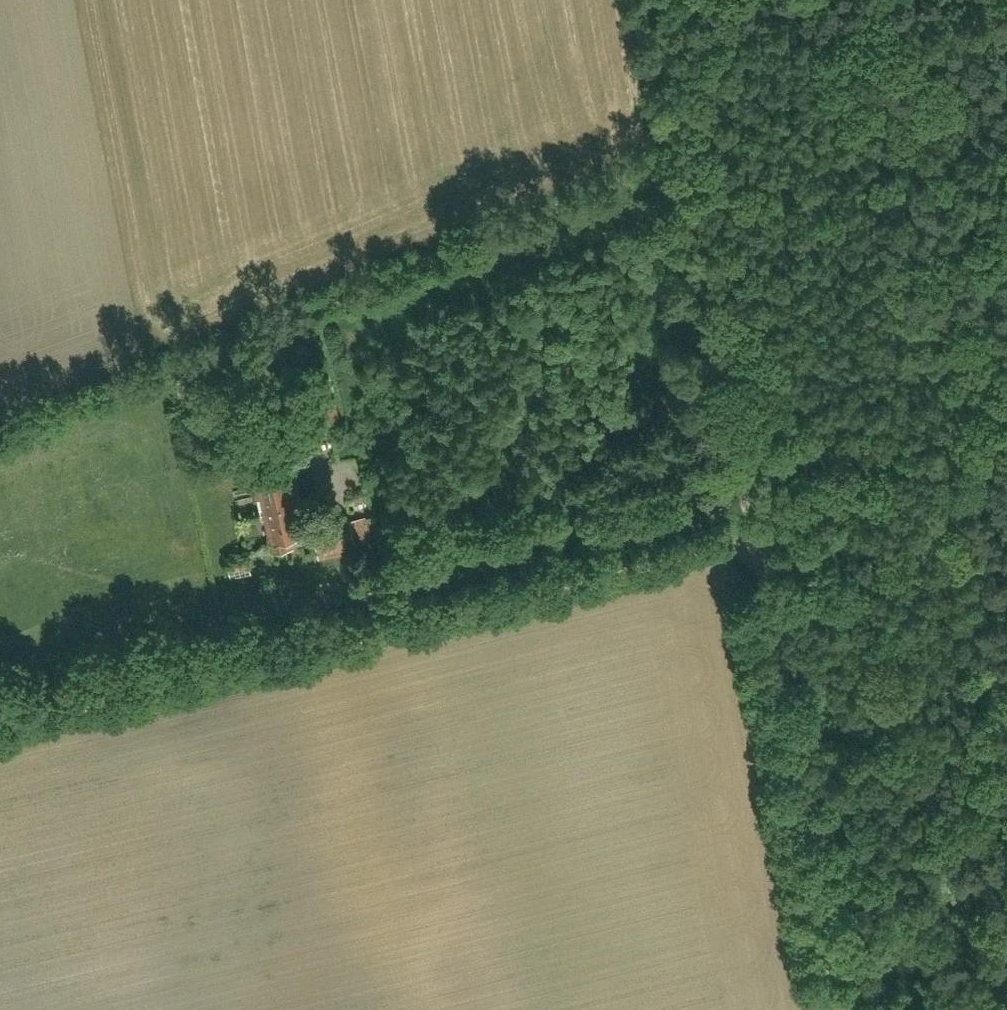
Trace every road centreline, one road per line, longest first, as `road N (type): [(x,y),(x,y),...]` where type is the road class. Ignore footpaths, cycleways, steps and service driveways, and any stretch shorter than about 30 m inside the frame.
road 1 (residential): [(847,1009),(666,0)]
road 2 (track): [(761,543),(0,731)]

